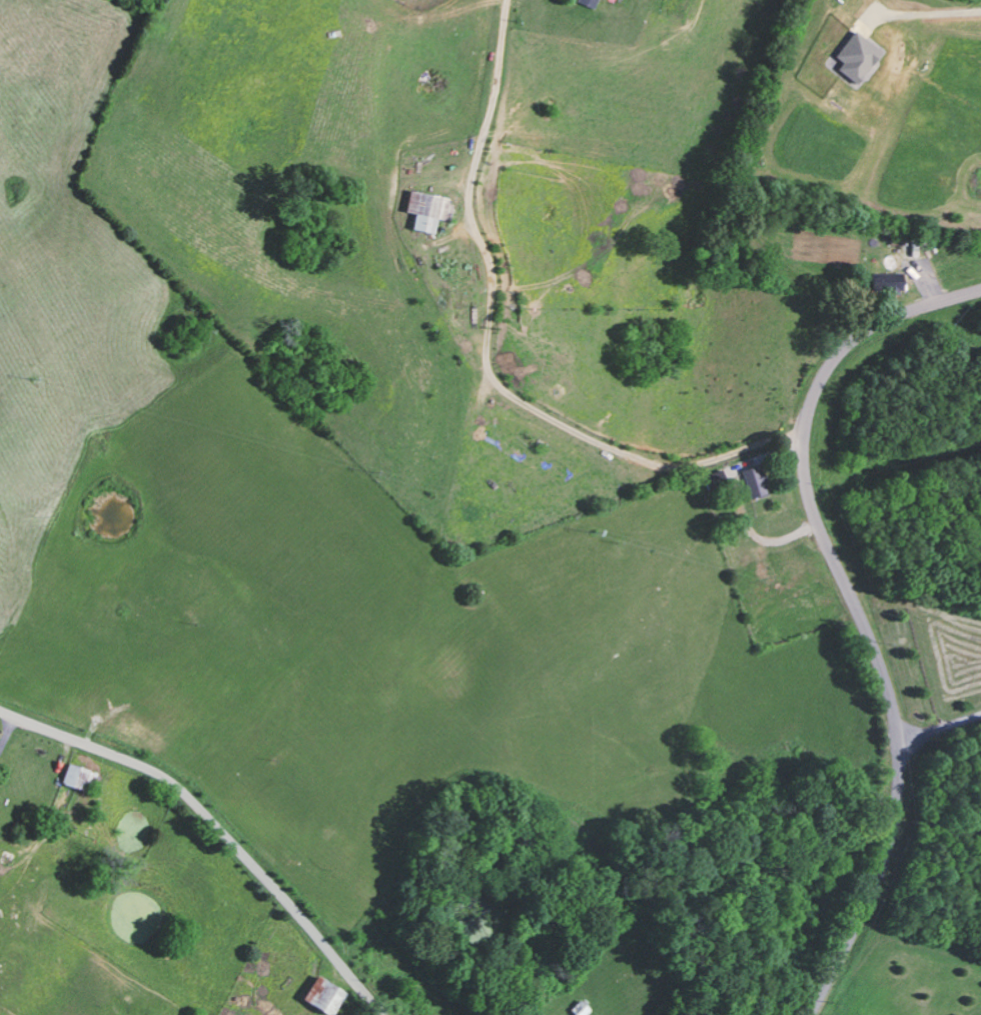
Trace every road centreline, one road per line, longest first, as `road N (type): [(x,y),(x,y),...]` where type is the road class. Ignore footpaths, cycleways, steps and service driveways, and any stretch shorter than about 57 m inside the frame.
road 1 (residential): [(813,1014),(887,848),(901,762),(886,677),(813,501),(808,414),(824,370),(848,339),(980,288)]
road 2 (residential): [(378,1014),(174,787),(0,712)]

